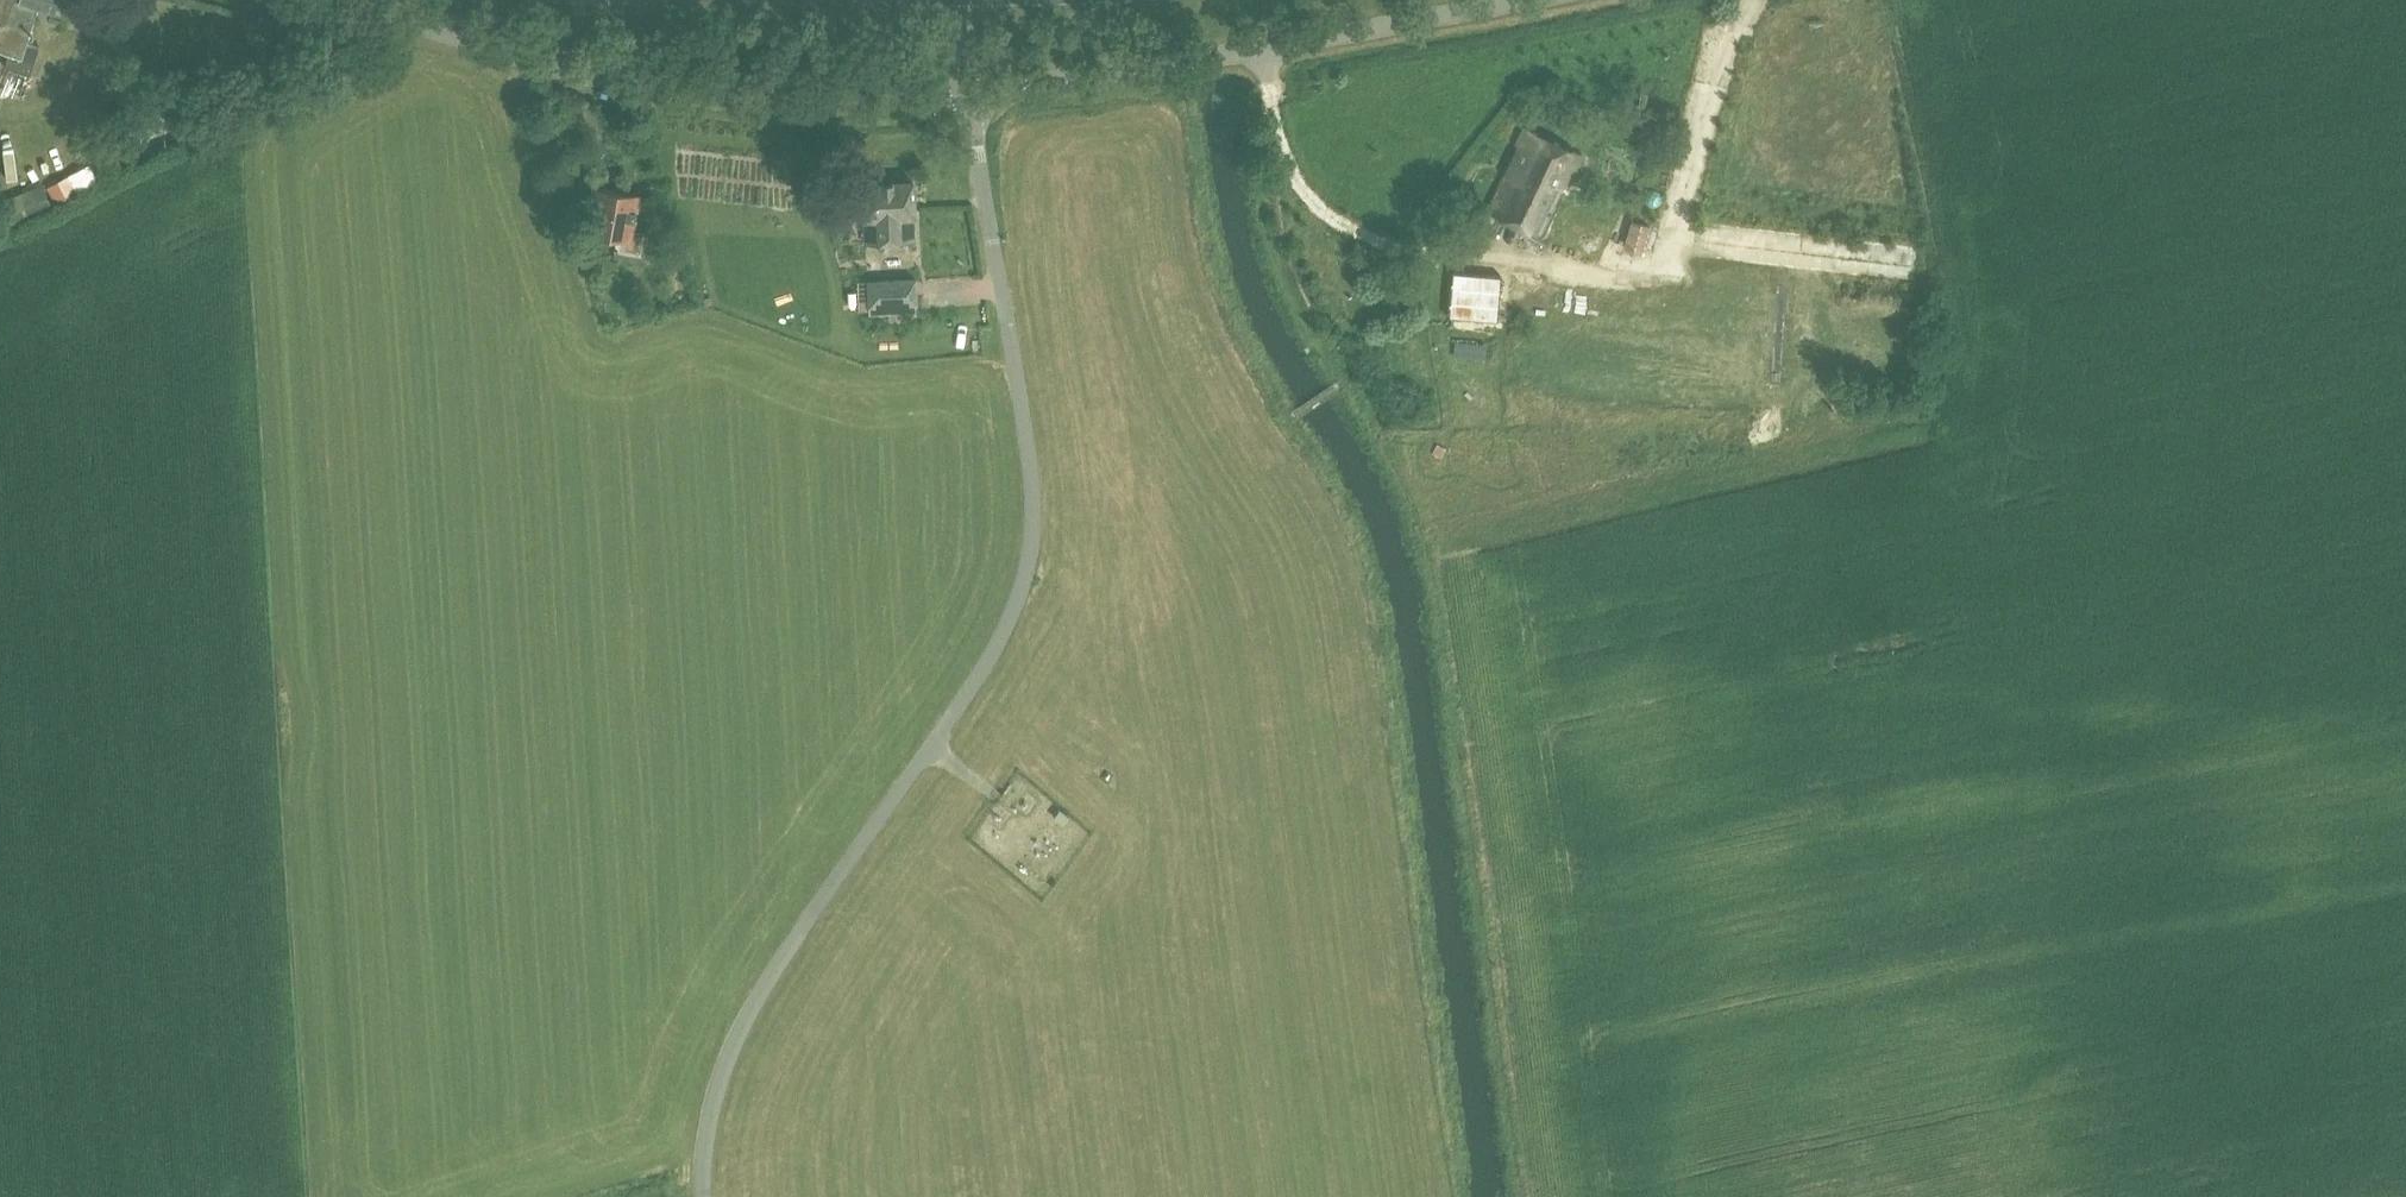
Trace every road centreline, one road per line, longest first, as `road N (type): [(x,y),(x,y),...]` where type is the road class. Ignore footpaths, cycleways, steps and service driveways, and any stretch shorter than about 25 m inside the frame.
road 1 (unclassified): [(702,1196),(722,1075),(754,1004),(1001,640),(1029,558),(1025,425),(964,92)]
road 2 (unclassified): [(964,92),(798,100),(643,90),(328,0)]
road 3 (unclassified): [(964,92),(1260,53),(1536,0)]

